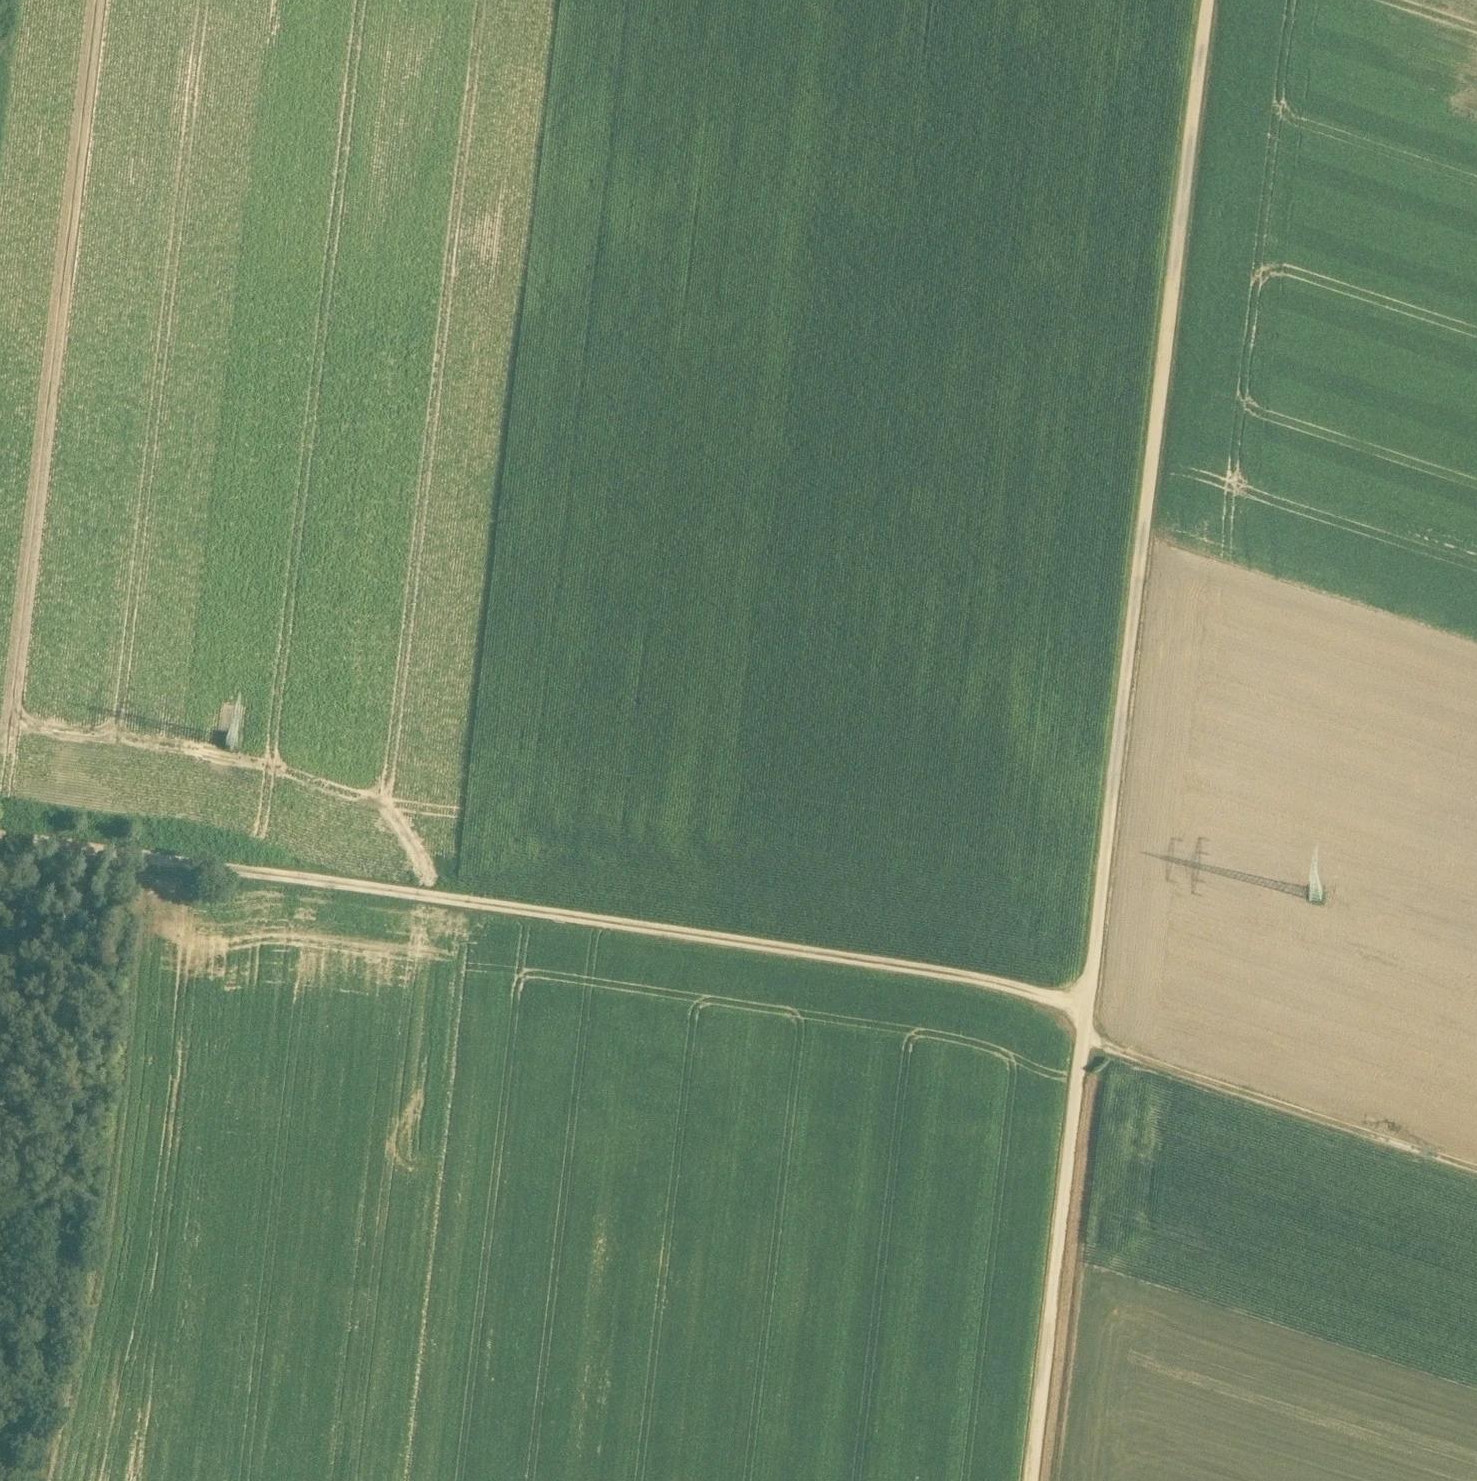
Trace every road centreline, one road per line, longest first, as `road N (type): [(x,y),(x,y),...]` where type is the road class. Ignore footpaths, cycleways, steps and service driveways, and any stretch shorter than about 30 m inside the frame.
road 1 (track): [(1090,994),(0,834)]
road 2 (track): [(1212,0),(1090,994)]
road 3 (track): [(1090,994),(1031,1480)]
road 4 (track): [(1085,1042),(1476,1169)]

